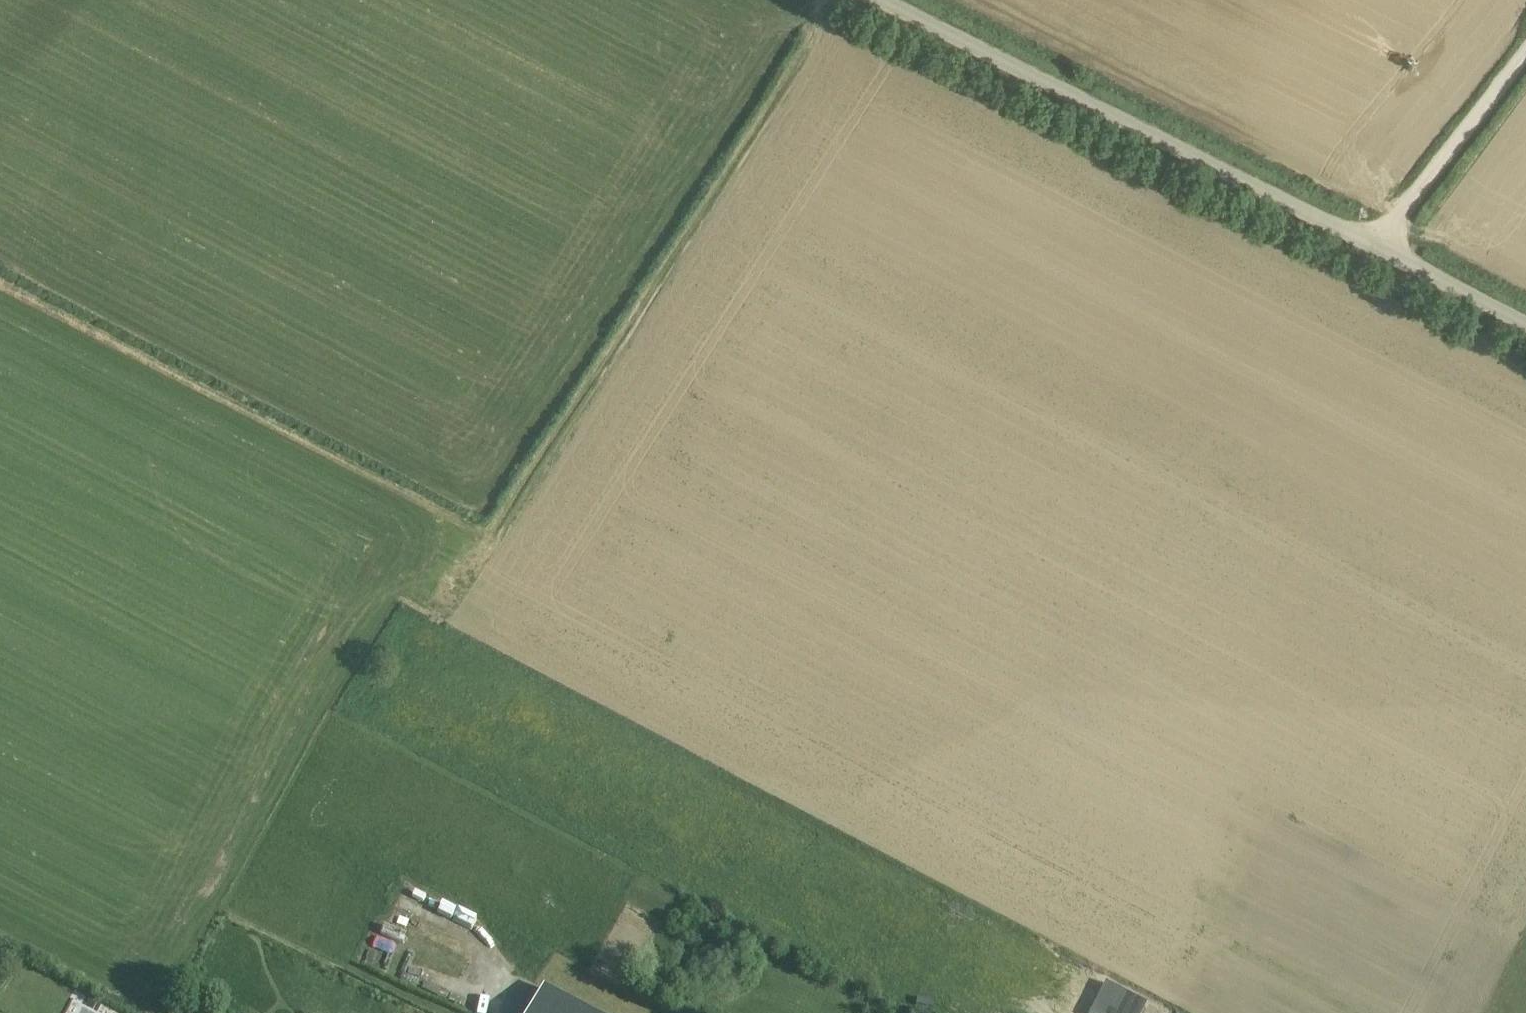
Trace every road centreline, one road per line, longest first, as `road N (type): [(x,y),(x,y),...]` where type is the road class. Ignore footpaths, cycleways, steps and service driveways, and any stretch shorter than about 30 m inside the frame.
road 1 (unclassified): [(1525,323),(1245,165),(882,0)]
road 2 (track): [(1385,248),(1525,56)]

